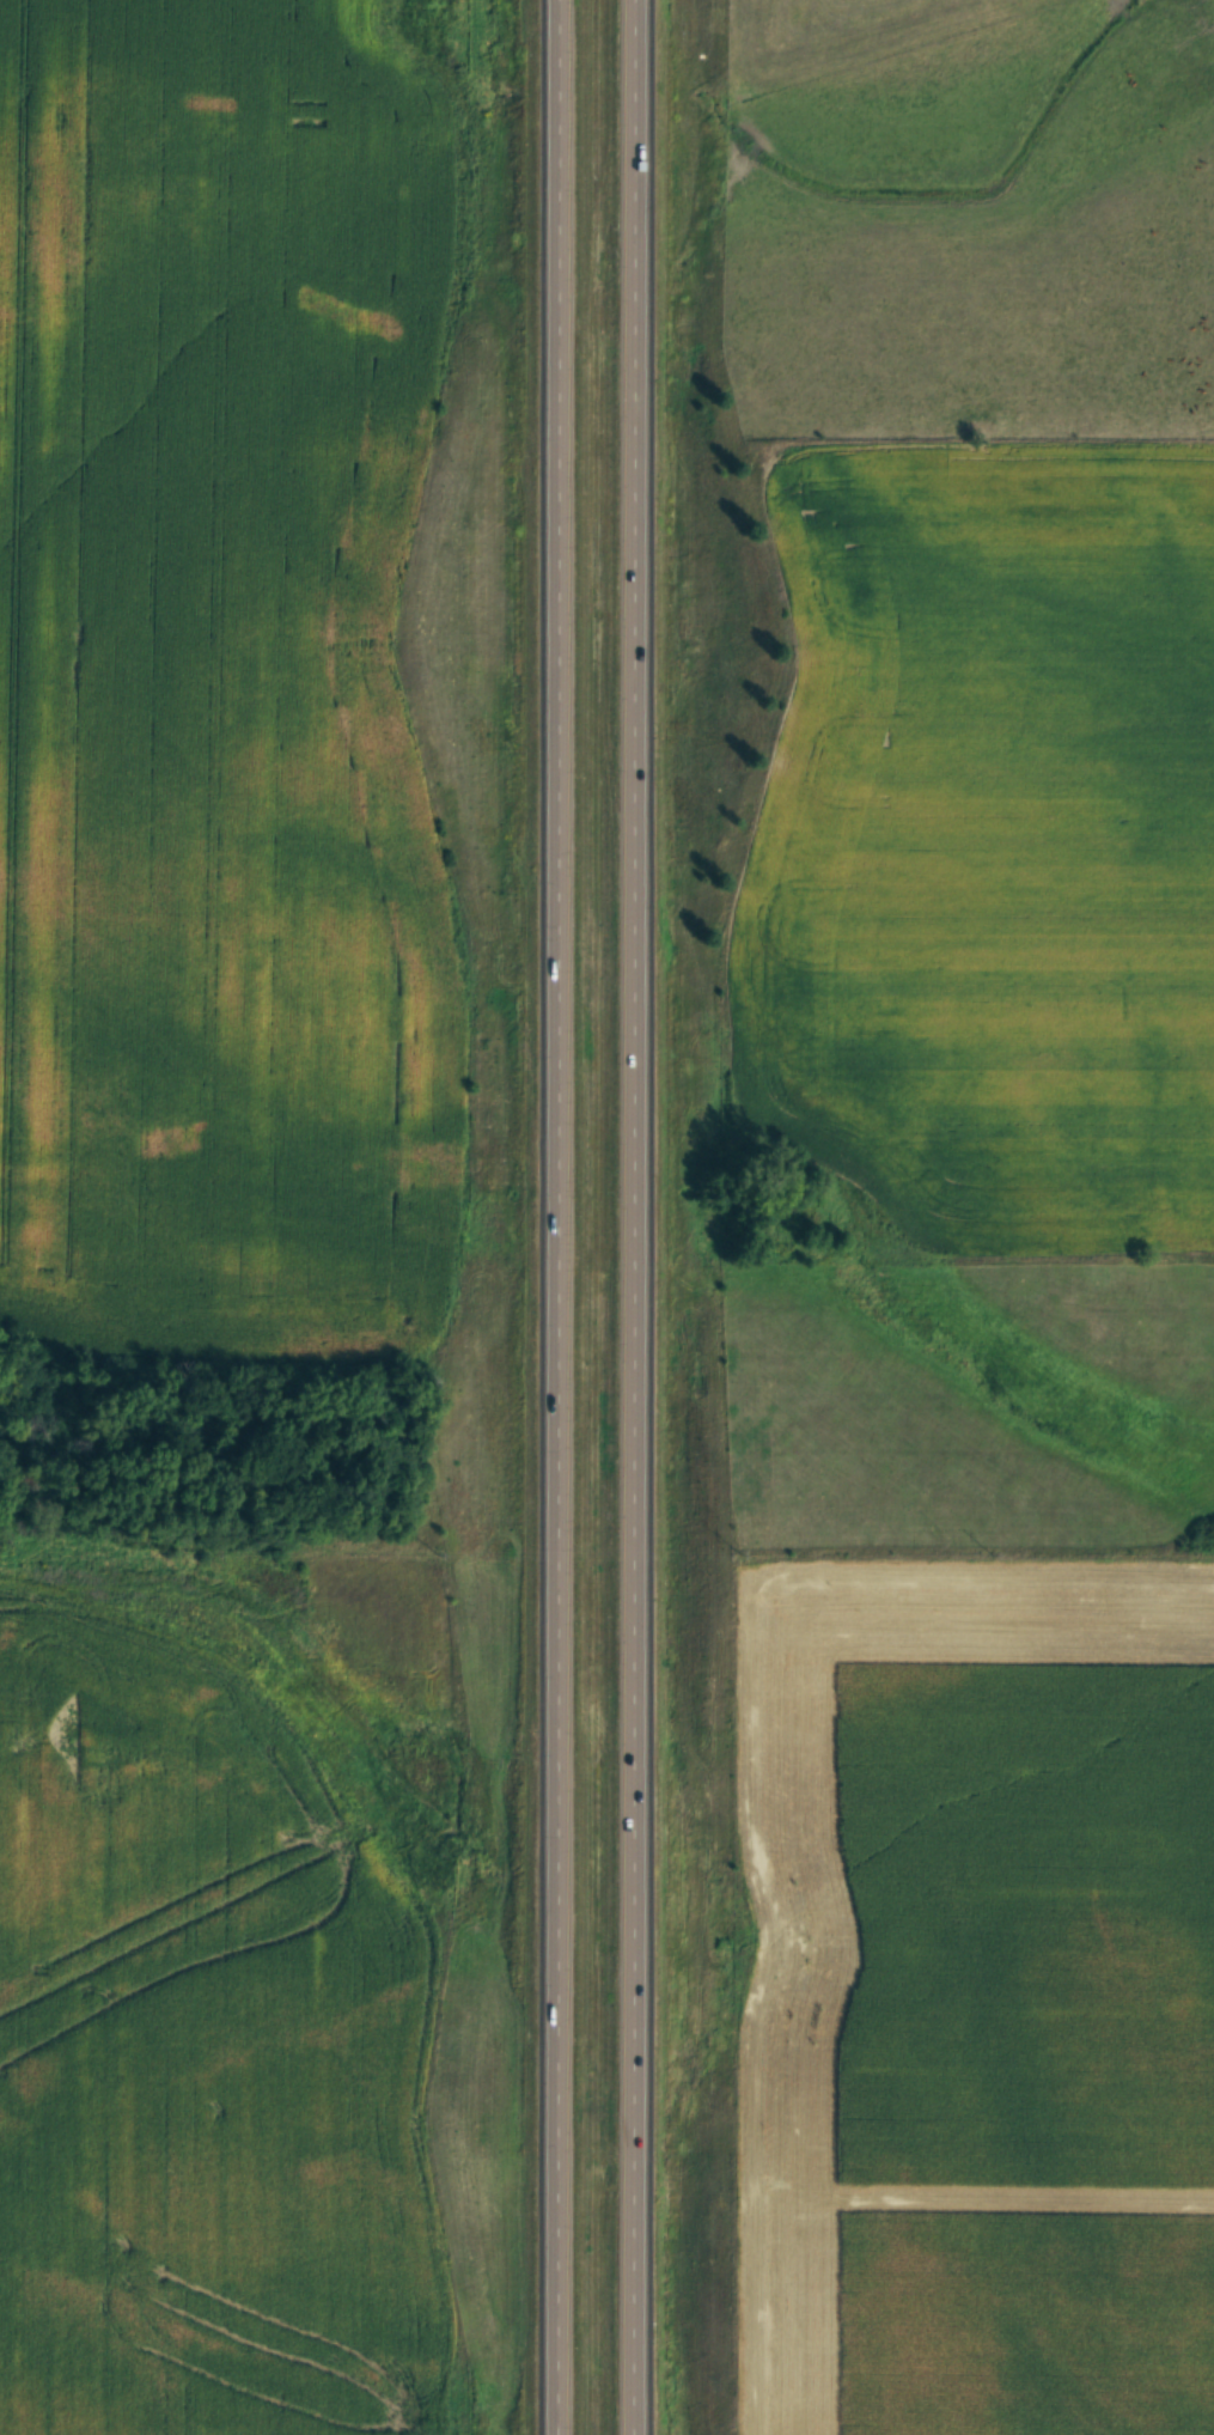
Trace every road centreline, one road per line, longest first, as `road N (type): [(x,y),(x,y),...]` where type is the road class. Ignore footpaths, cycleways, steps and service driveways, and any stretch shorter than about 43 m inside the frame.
road 1 (motorway): [(630,2434),(626,0)]
road 2 (motorway): [(551,0),(551,2434)]

